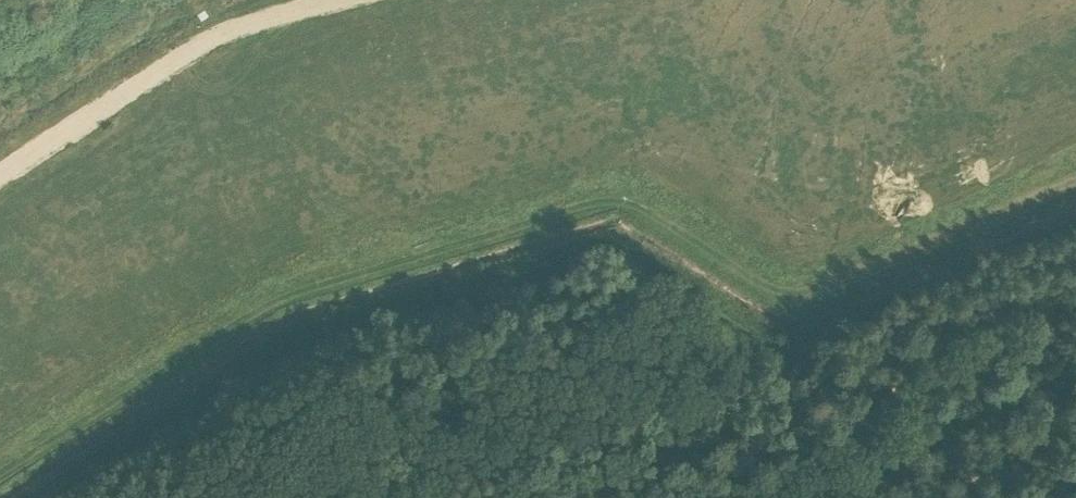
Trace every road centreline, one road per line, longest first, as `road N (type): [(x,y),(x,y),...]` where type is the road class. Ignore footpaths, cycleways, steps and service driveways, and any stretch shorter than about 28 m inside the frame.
road 1 (track): [(1075,182),(791,296),(636,204),(608,200),(301,291),(0,474)]

